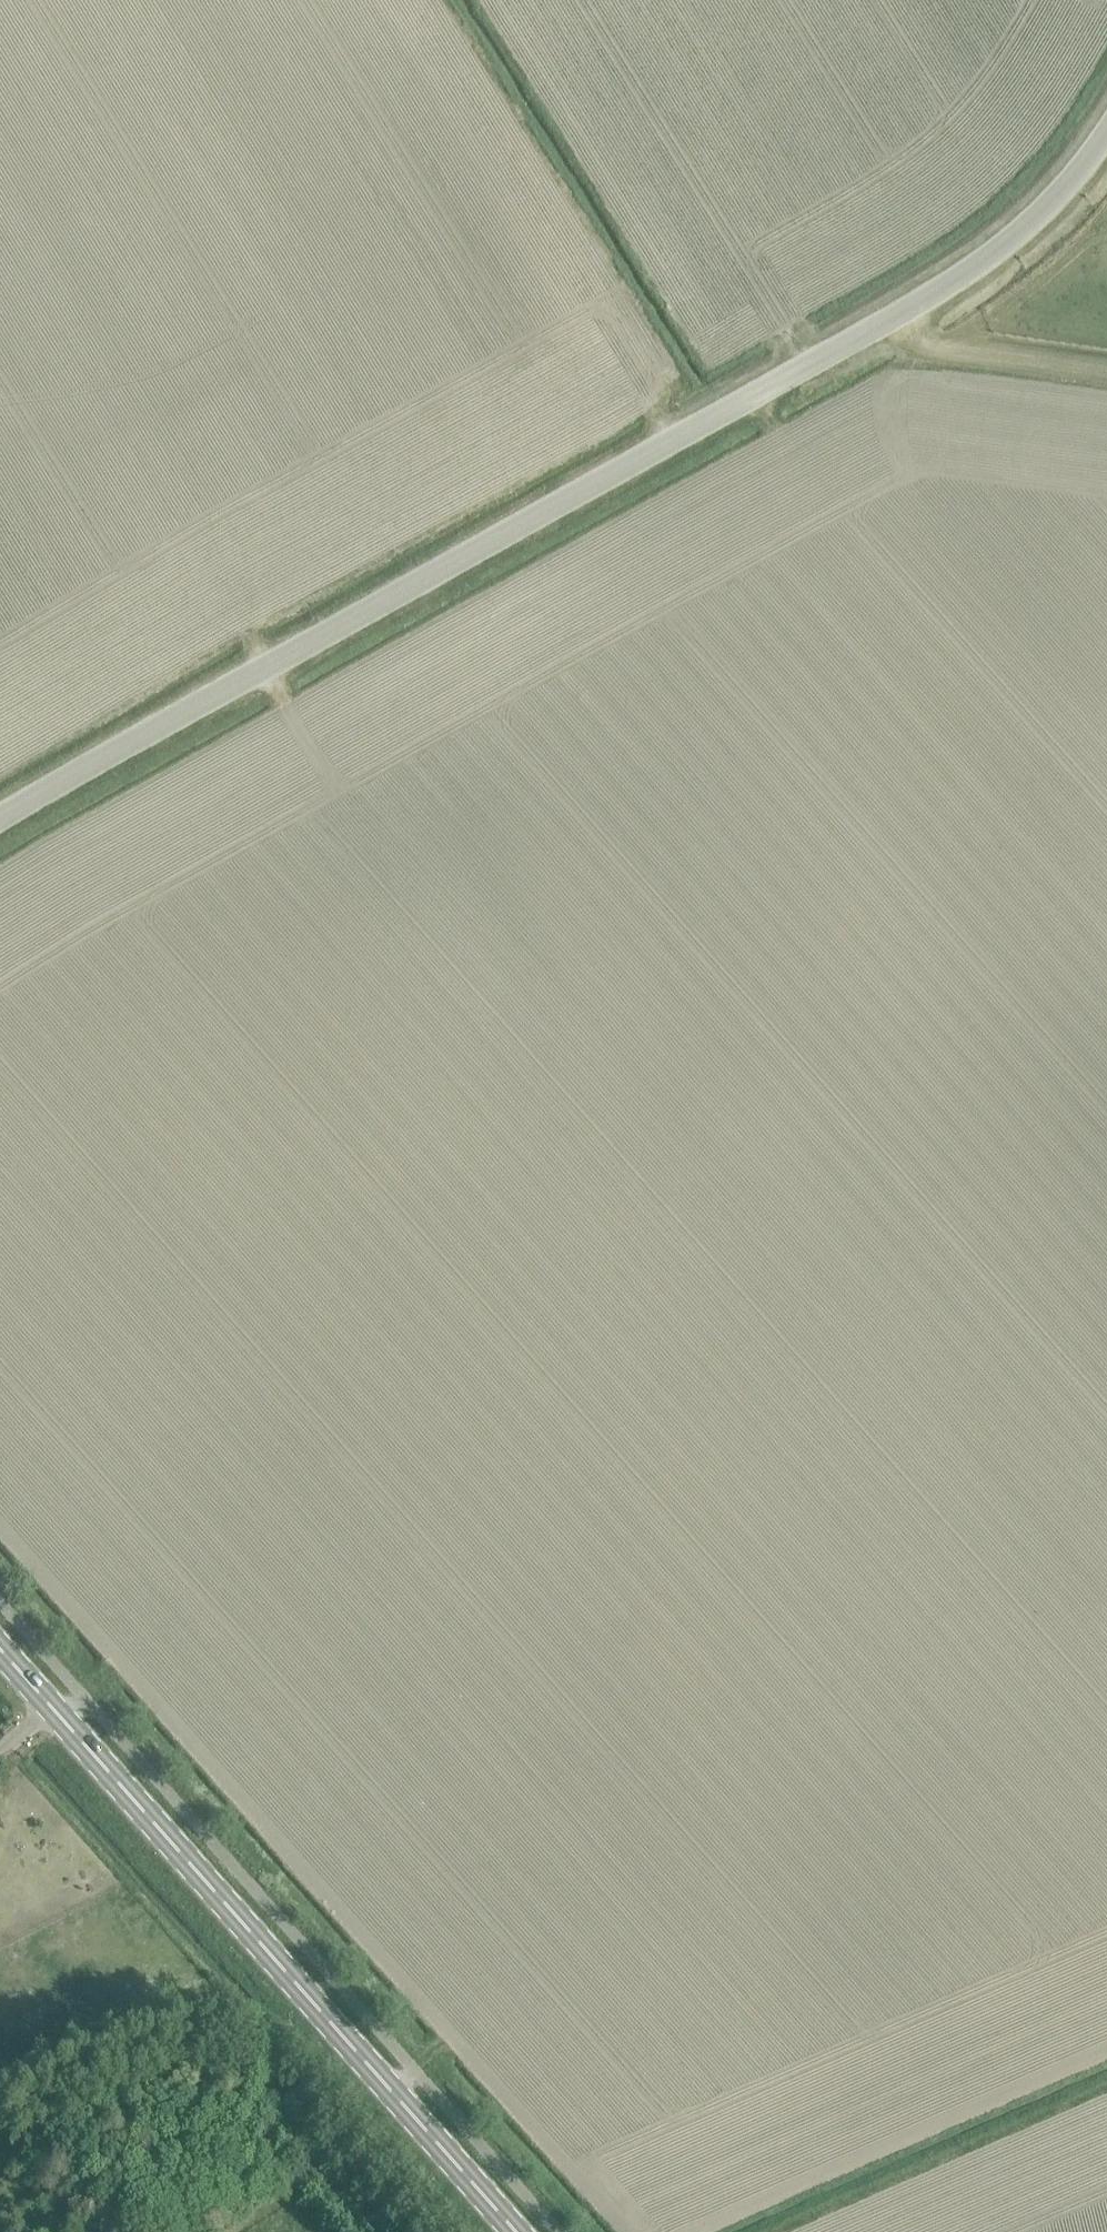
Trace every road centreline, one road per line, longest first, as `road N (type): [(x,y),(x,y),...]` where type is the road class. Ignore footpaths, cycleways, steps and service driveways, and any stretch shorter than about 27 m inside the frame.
road 1 (tertiary): [(0,818),(907,309),(1025,233),(1106,132)]
road 2 (secondary): [(520,2231),(0,1646)]

